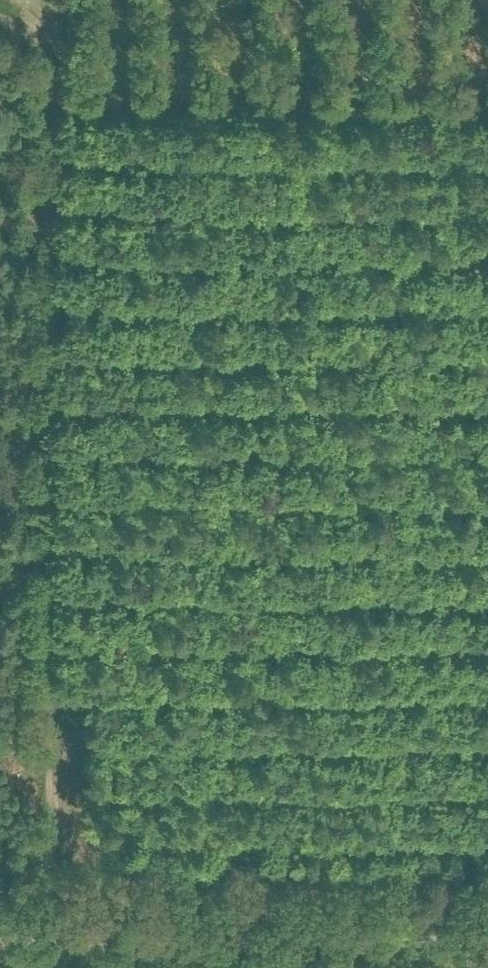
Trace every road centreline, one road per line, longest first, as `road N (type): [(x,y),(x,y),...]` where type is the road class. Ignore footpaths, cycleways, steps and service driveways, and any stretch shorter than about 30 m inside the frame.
road 1 (track): [(56,113),(44,873)]
road 2 (track): [(487,942),(43,942)]
road 3 (track): [(0,23),(48,44),(56,113)]

